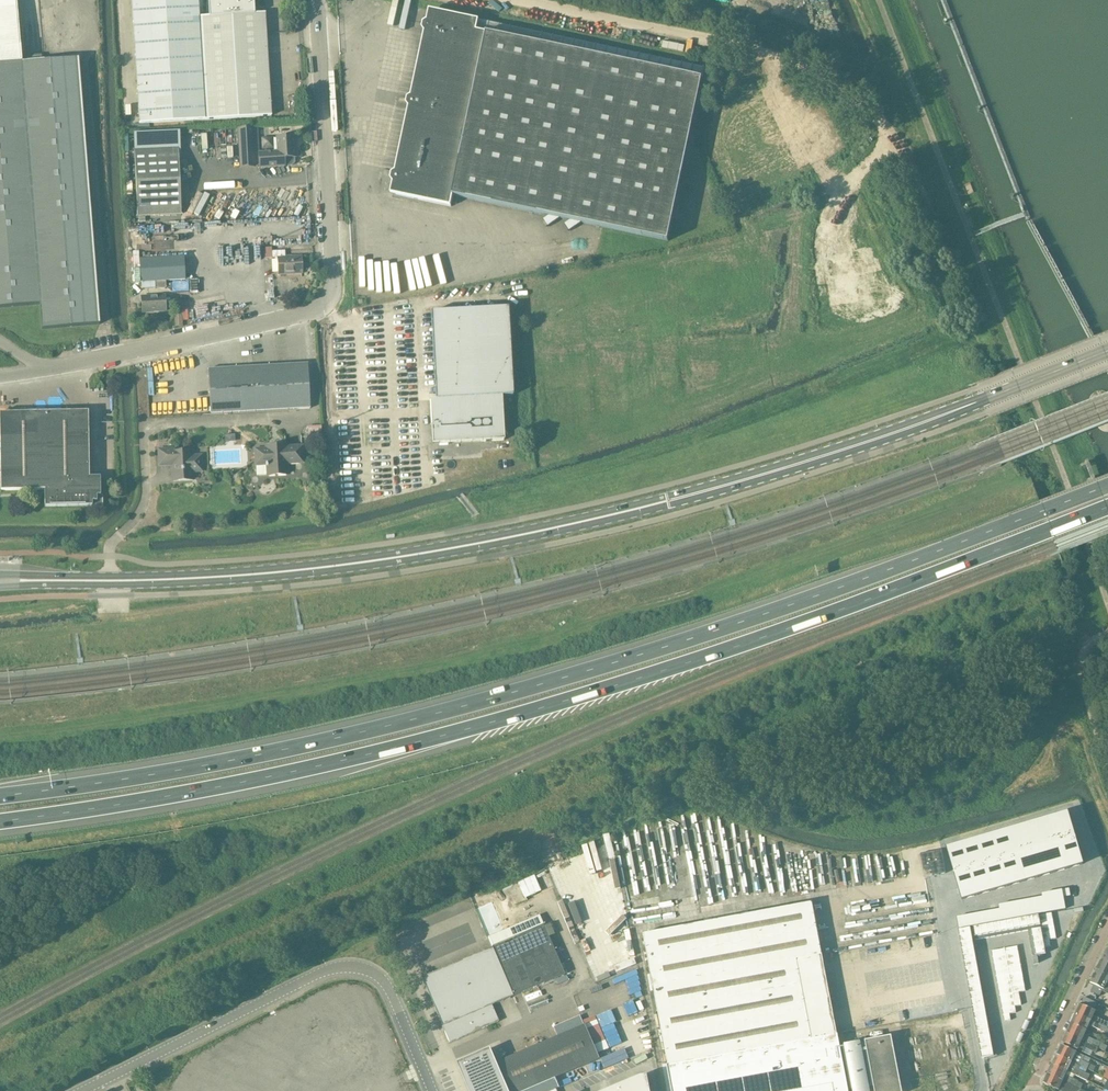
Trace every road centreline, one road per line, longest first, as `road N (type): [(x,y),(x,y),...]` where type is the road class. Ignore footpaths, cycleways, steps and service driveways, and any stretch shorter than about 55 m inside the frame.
road 1 (motorway): [(0,821),(250,781),(446,735),(780,631),(1107,507)]
road 2 (motorway): [(1107,486),(768,613),(567,677),(262,754),(0,796)]
road 3 (secondary): [(55,580),(295,570),(532,533),(834,454),(1107,351)]
road 4 (track): [(0,736),(273,698),(507,650),(1007,488)]
road 5 (unclassified): [(317,0),(334,293),(303,314),(46,370)]
road 6 (unclassified): [(940,226),(887,133),(836,85),(764,54),(518,0)]
road 7 (unclassified): [(84,1090),(331,971),(352,968),(387,984),(431,1090)]
road 8 (unclassified): [(947,909),(982,1090)]
road 9 (unclassified): [(1032,1090),(1107,923)]

